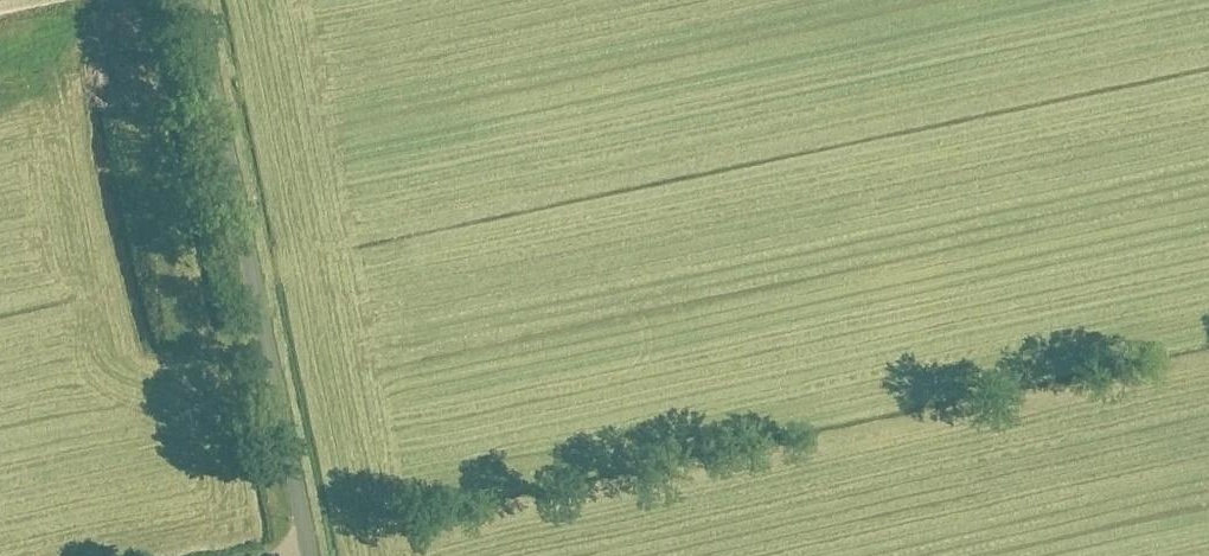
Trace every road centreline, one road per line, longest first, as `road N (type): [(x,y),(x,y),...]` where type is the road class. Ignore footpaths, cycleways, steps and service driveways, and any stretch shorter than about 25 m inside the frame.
road 1 (unclassified): [(305,555),(191,0)]

